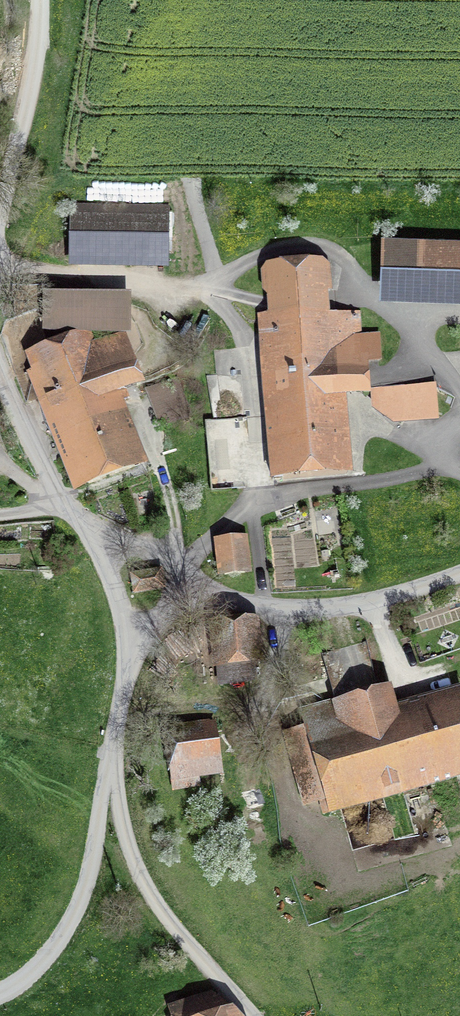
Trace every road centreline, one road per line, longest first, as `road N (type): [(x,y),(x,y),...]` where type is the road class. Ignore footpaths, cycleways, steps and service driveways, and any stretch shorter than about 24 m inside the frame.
road 1 (unclassified): [(111,760),(126,844),(145,887),(253,1015)]
road 2 (unclassified): [(0,994),(50,957),(70,923),(87,881),(111,760)]
road 3 (unclassified): [(204,582),(265,604),(340,607),(459,576)]
road 4 (track): [(41,0),(0,217)]
road 5 (track): [(0,368),(65,509)]
road 6 (unclassified): [(88,526),(115,591),(126,670)]
road 7 (unclassified): [(204,582),(88,526)]

